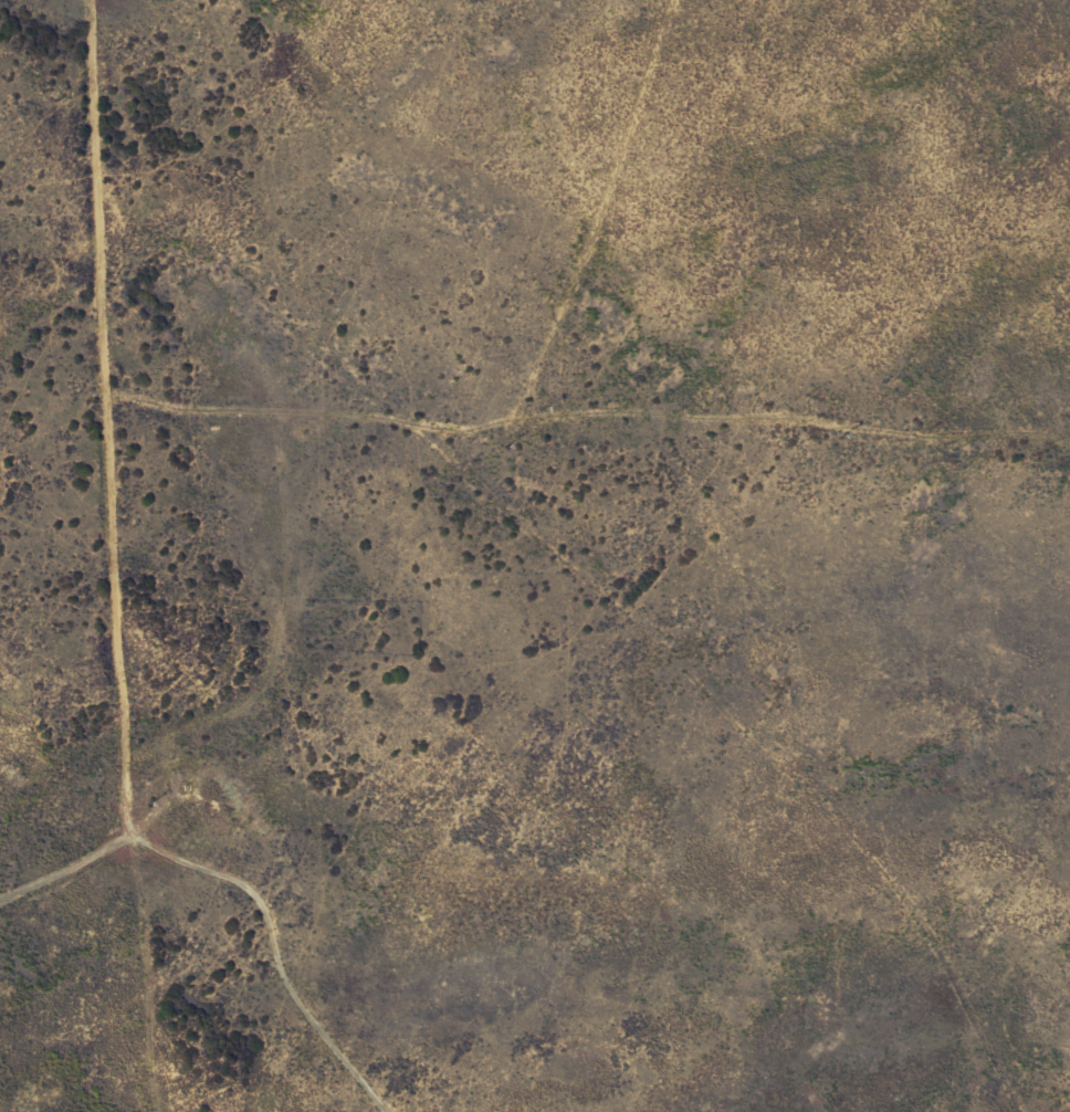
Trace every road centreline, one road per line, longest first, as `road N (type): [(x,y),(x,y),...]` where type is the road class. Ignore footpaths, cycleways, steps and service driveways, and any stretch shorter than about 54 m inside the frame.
road 1 (track): [(0,906),(98,862),(130,837),(233,878),(266,902),(281,966),(325,1034),(395,1111)]

